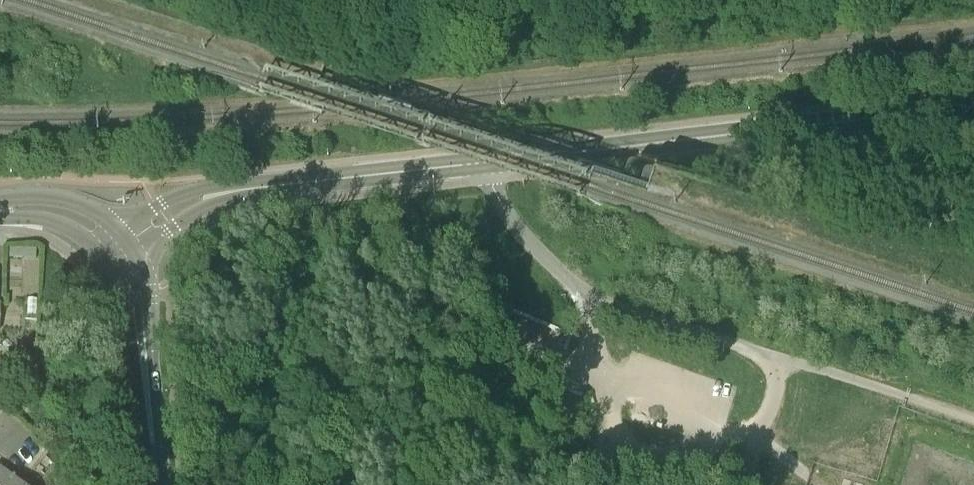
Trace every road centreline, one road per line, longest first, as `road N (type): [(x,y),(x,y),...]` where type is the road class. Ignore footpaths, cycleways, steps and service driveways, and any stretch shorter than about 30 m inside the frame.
road 1 (unclassified): [(914,400),(585,296),(512,224),(484,164)]
road 2 (tertiary): [(973,106),(573,152)]
road 3 (tertiary): [(254,189),(484,164)]
road 4 (tertiary): [(254,189),(195,190),(119,230)]
road 5 (tertiary): [(136,252),(212,203),(254,189)]
road 6 (tertiary): [(119,230),(64,200),(0,202)]
road 7 (tertiary): [(104,255),(144,373)]
road 8 (tertiary): [(144,373),(151,304),(136,252)]

